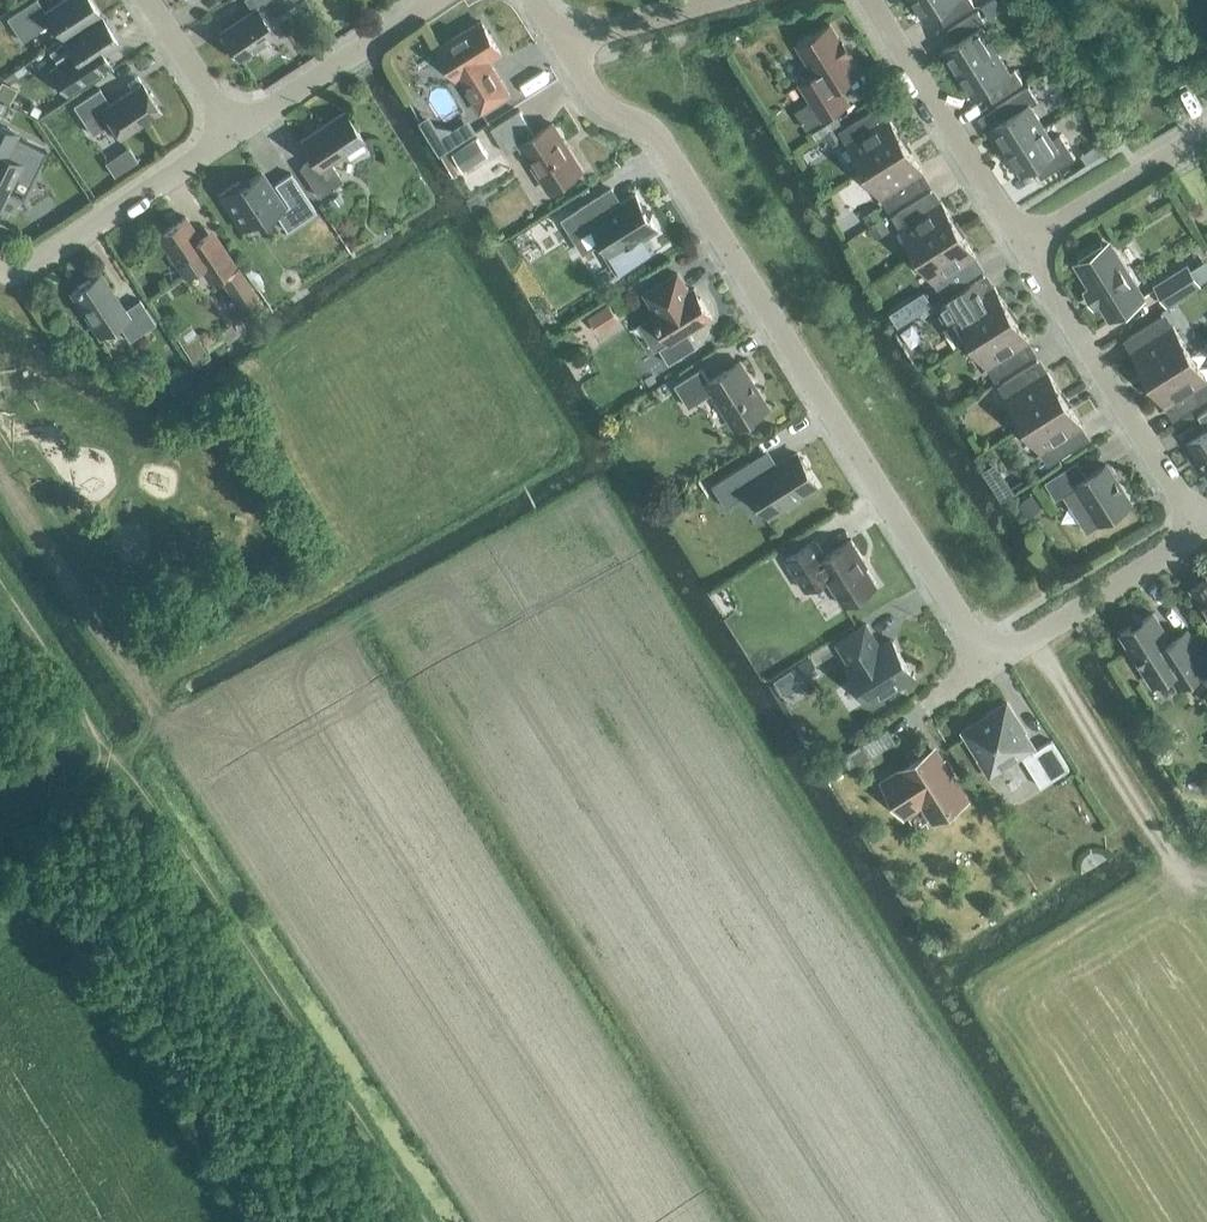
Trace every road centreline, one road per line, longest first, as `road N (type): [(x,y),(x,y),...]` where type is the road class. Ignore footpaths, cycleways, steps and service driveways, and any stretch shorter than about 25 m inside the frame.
road 1 (residential): [(563,42),(600,100),(662,140),(992,667)]
road 2 (residential): [(1185,537),(1016,246)]
road 3 (track): [(0,476),(179,749)]
road 4 (track): [(383,610),(117,759)]
road 5 (residential): [(1016,246),(869,0)]
road 6 (residential): [(234,132),(33,266),(0,269)]
road 7 (track): [(358,563),(143,691)]
road 8 (residential): [(992,667),(1185,537)]
road 9 (residential): [(1016,246),(1206,130)]
road 10 (residential): [(724,0),(563,42)]
road 11 (residential): [(234,132),(144,0)]
road 12 (residential): [(356,50),(234,132)]

